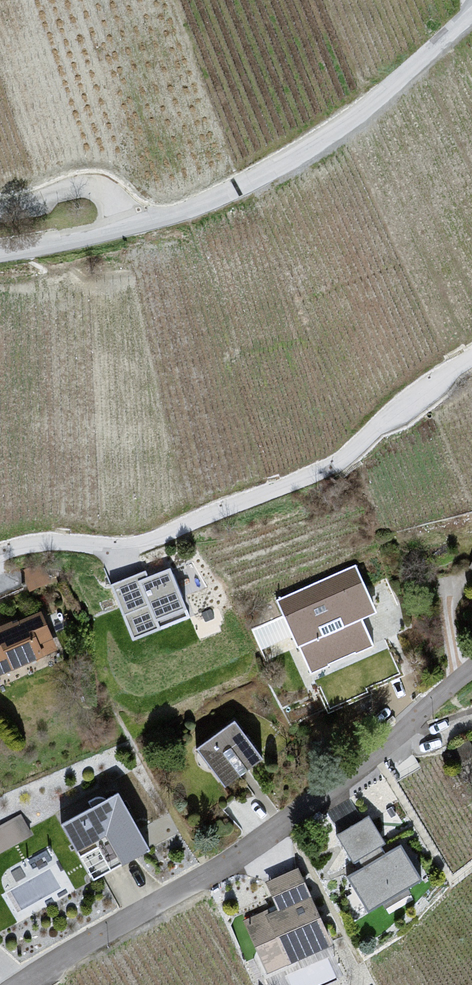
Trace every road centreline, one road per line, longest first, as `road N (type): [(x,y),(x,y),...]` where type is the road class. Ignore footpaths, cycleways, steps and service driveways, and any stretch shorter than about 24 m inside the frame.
road 1 (residential): [(20,984),(383,754),(471,670)]
road 2 (unclassified): [(124,226),(220,192),(471,22)]
road 3 (unclassified): [(124,226),(103,192),(78,188),(0,212)]
road 4 (unclassified): [(0,250),(124,226)]

